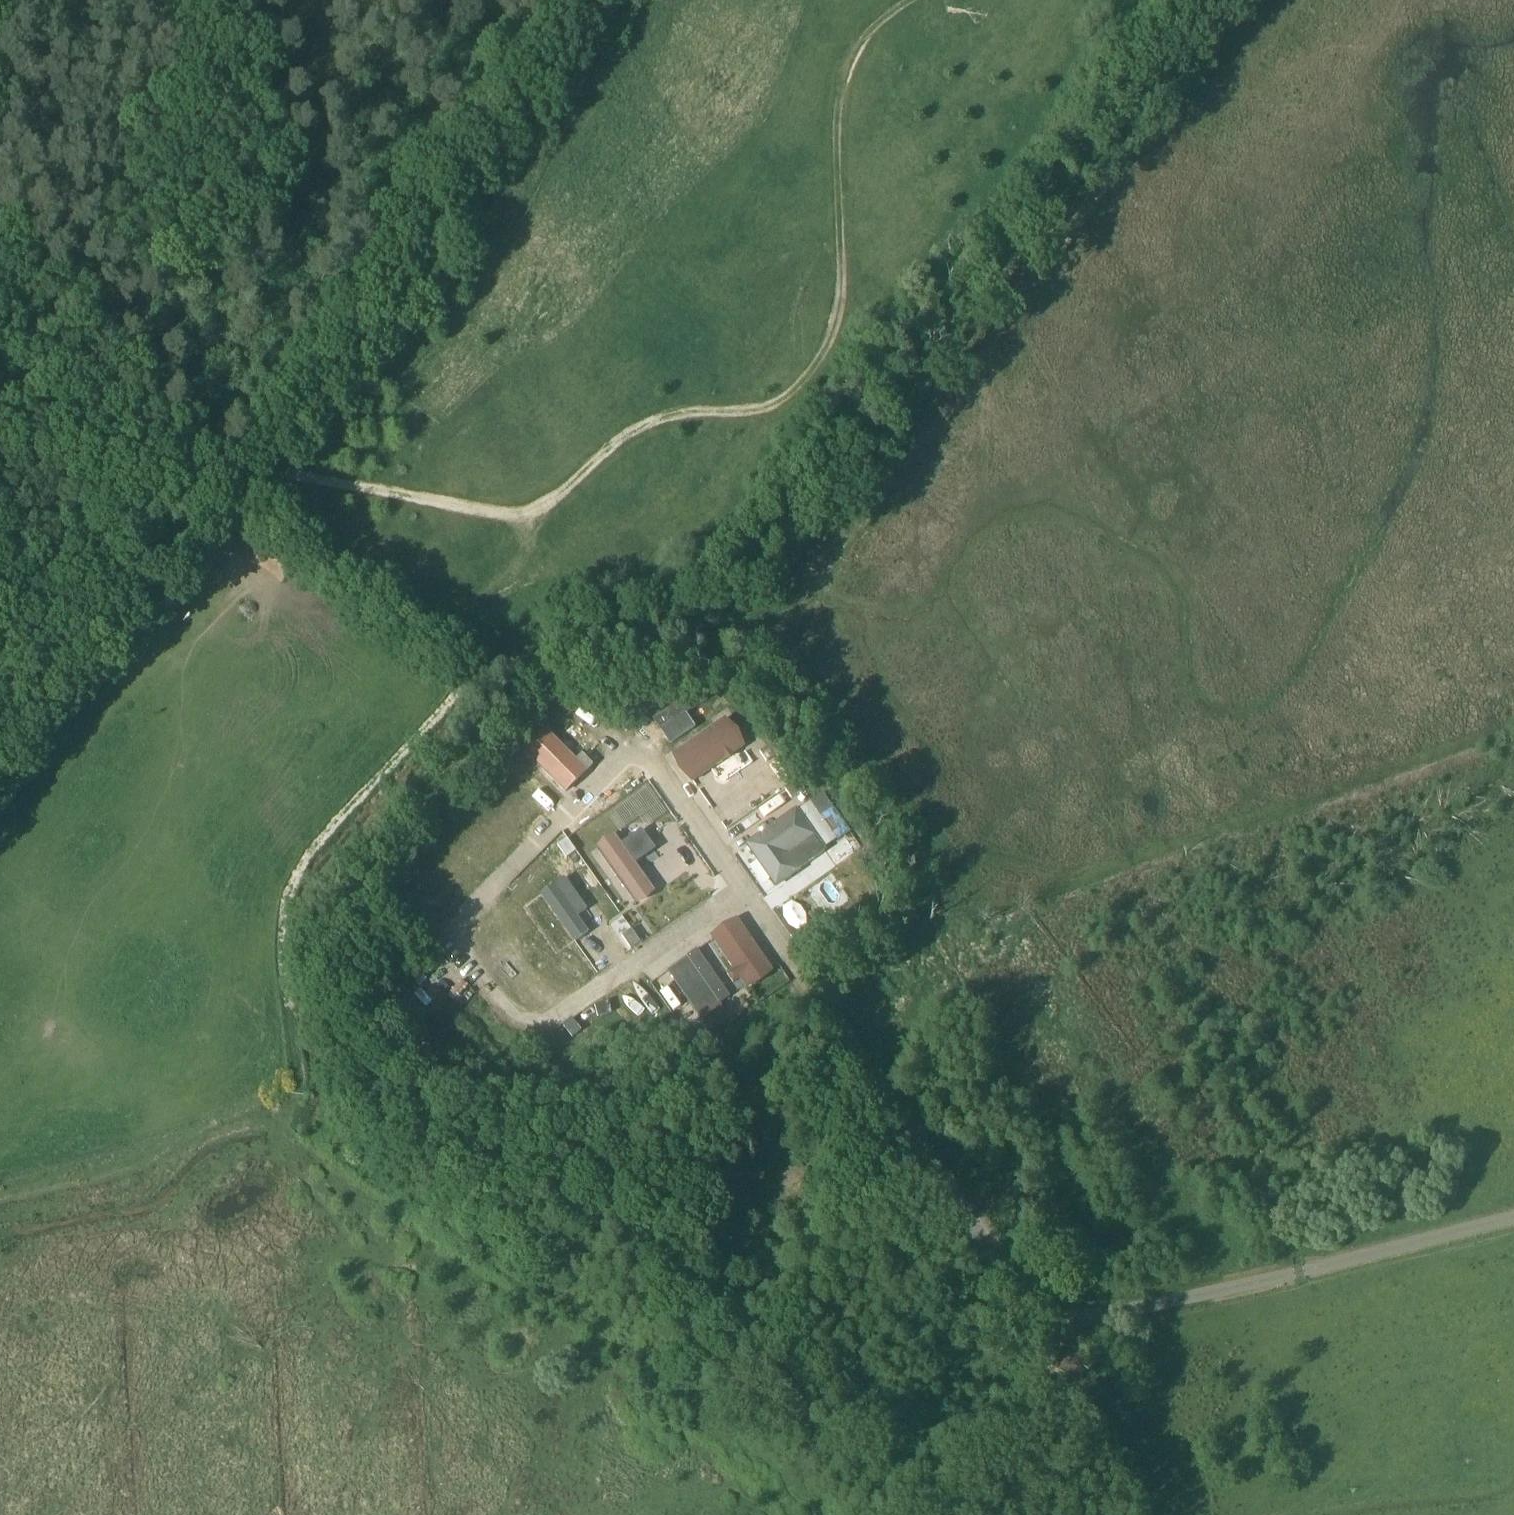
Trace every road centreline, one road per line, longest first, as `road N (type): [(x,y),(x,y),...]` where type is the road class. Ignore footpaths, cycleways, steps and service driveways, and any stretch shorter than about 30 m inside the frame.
road 1 (unclassified): [(1513,1215),(1051,1323),(668,772),(620,719),(541,666)]
road 2 (track): [(578,0),(519,70),(278,420),(237,519),(208,560),(167,606),(102,657),(97,676),(0,805)]

